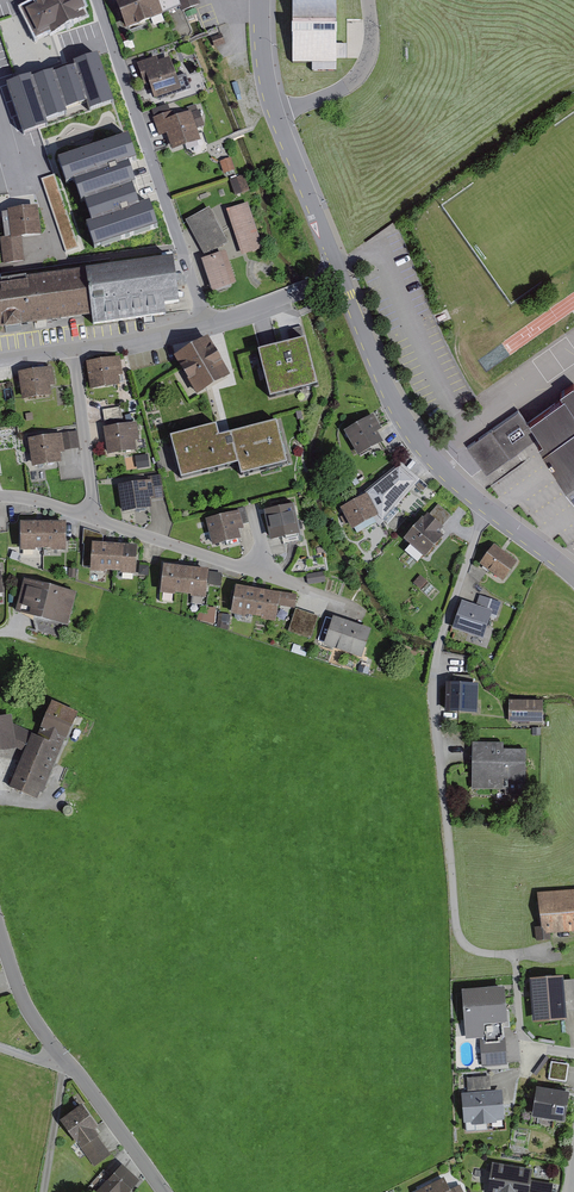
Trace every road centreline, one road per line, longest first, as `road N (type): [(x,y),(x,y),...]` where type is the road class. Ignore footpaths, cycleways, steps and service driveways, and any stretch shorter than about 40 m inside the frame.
road 1 (residential): [(573,576),(431,458),(392,401),(340,277)]
road 2 (residential): [(97,0),(206,323)]
road 3 (residential): [(89,516),(355,606)]
road 4 (residential): [(340,277),(275,113)]
road 5 (residential): [(275,113),(328,96),(367,62),(370,0)]
road 6 (residential): [(74,350),(89,516)]
road 7 (residential): [(65,1064),(165,1191)]
road 8 (residential): [(0,929),(30,1013),(65,1064)]
road 9 (residential): [(206,323),(340,277)]
road 10 (residential): [(74,350),(206,323)]

